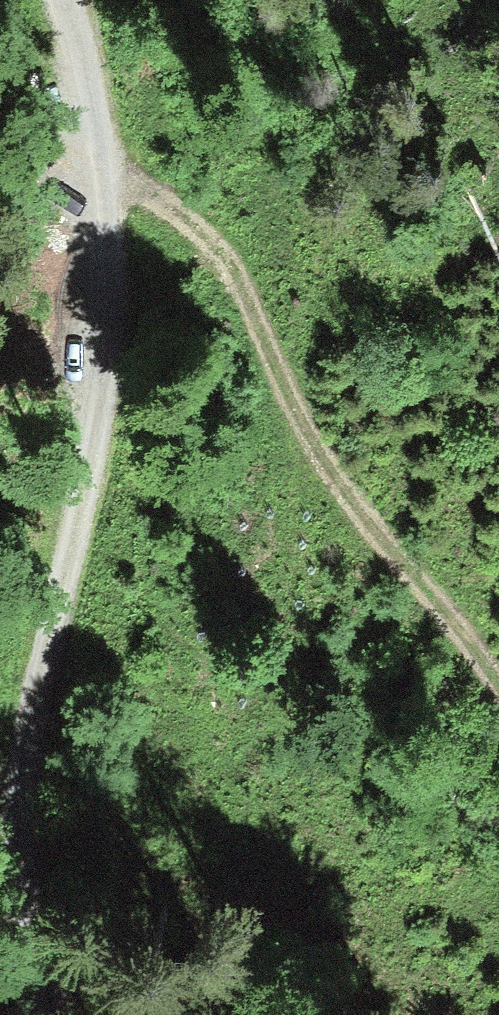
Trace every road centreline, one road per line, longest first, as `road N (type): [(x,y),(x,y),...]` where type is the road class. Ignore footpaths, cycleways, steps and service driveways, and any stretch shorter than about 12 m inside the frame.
road 1 (track): [(53,1014),(26,903),(17,803),(118,338),(132,180)]
road 2 (track): [(498,657),(298,409),(253,286),(132,180)]
road 3 (track): [(132,180),(69,0)]

